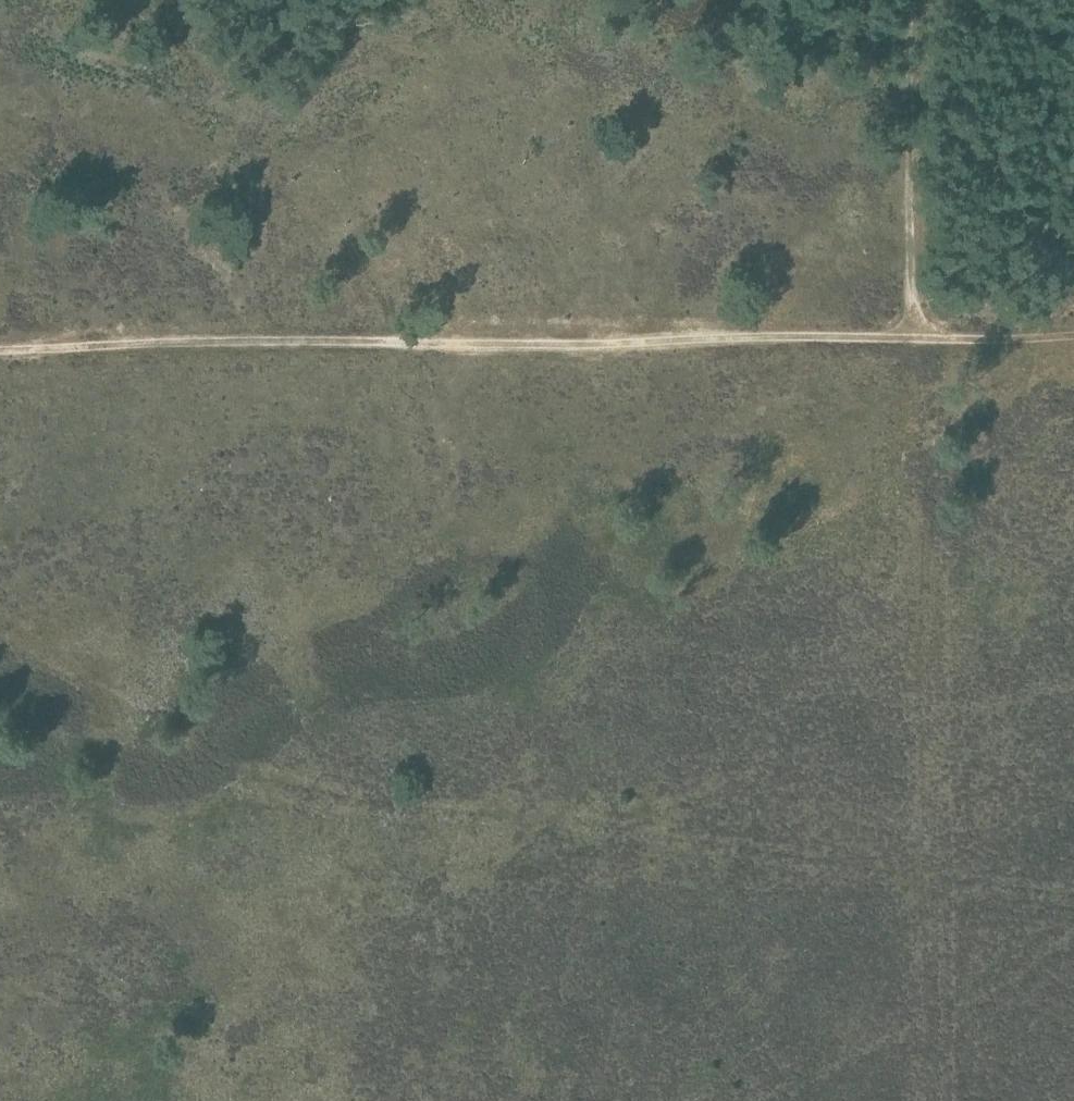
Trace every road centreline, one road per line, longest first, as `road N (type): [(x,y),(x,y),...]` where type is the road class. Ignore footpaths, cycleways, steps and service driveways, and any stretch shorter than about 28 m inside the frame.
road 1 (track): [(0,352),(914,336),(910,0)]

